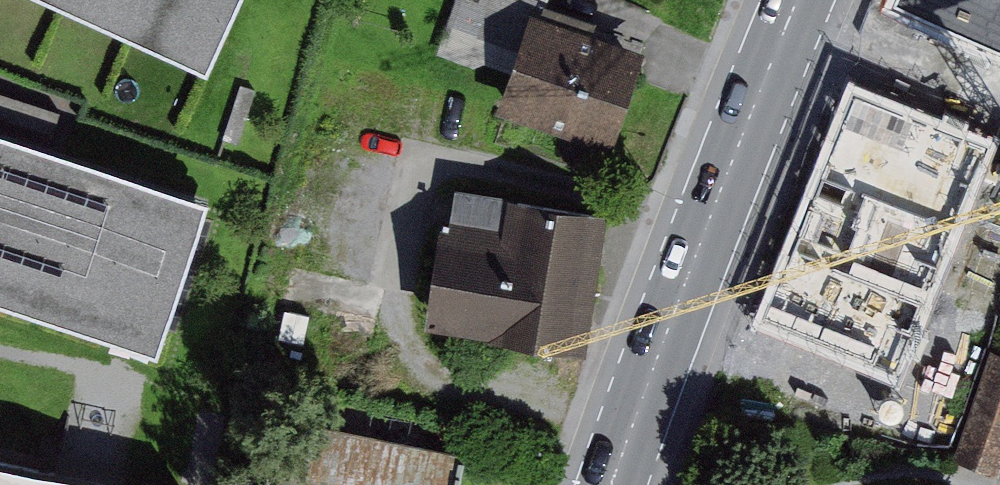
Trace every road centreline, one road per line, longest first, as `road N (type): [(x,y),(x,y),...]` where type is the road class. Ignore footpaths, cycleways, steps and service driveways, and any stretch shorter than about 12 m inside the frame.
road 1 (primary): [(807,0),(622,484)]

